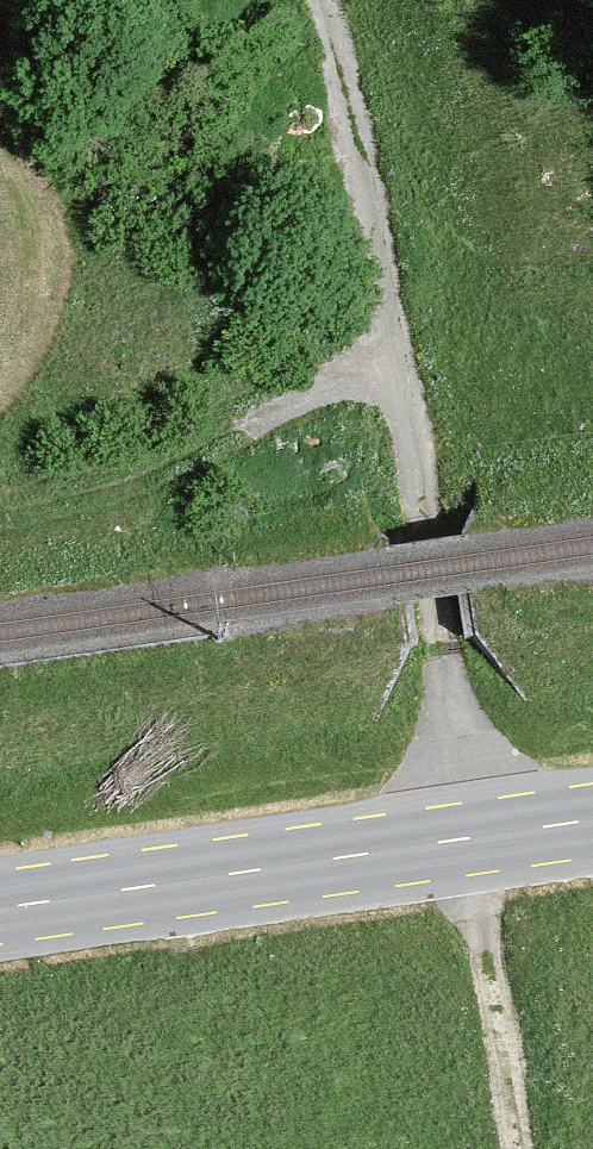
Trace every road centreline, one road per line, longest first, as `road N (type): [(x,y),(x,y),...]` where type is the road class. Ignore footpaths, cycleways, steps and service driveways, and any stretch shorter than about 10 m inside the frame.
road 1 (unclassified): [(467,843),(399,371),(324,0)]
road 2 (primary): [(467,843),(0,913)]
road 3 (track): [(0,523),(144,483),(313,392),(399,371)]
road 4 (track): [(517,1148),(467,843)]
road 5 (primary): [(592,824),(467,843)]

